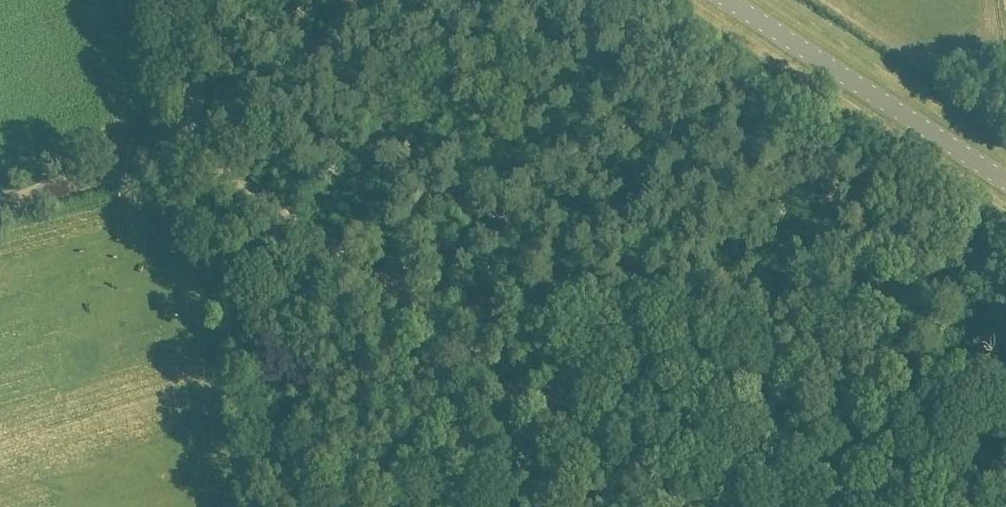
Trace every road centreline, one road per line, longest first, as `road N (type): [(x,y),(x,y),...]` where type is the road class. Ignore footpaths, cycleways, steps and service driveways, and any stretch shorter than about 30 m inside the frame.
road 1 (track): [(203,146),(692,506)]
road 2 (unclassified): [(1005,180),(731,0)]
road 3 (track): [(0,209),(161,167),(203,146)]
road 4 (track): [(170,0),(203,146)]

